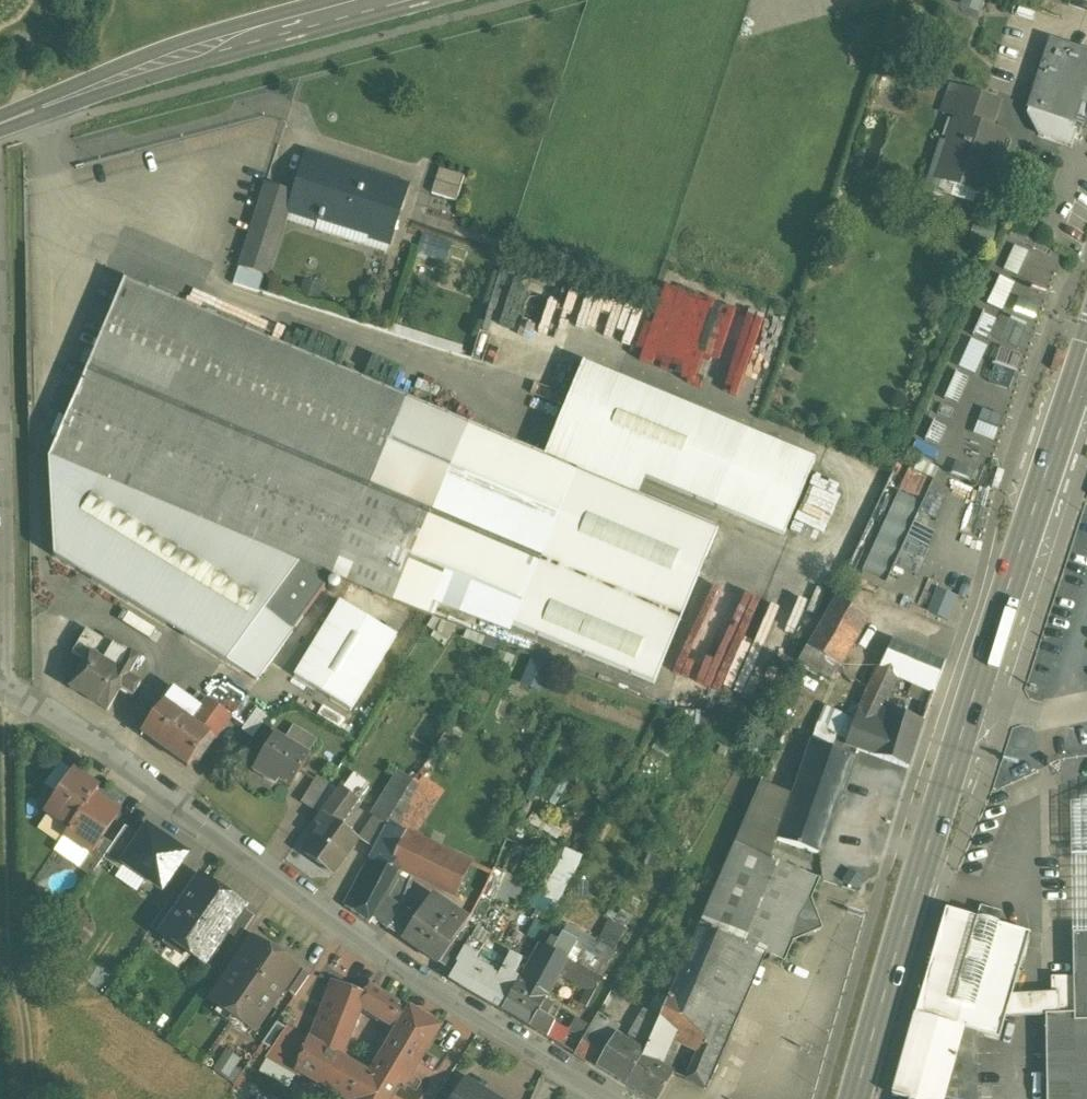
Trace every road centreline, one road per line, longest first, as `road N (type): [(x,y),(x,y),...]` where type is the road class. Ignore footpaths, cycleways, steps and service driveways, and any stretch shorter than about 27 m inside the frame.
road 1 (primary): [(855,1098),(1086,351)]
road 2 (tertiary): [(618,1098),(502,1034),(7,688)]
road 3 (secondary): [(5,123),(286,30),(402,0)]
road 4 (track): [(7,688),(26,1098)]
road 5 (residential): [(7,688),(0,354)]
road 6 (track): [(5,123),(49,0)]

